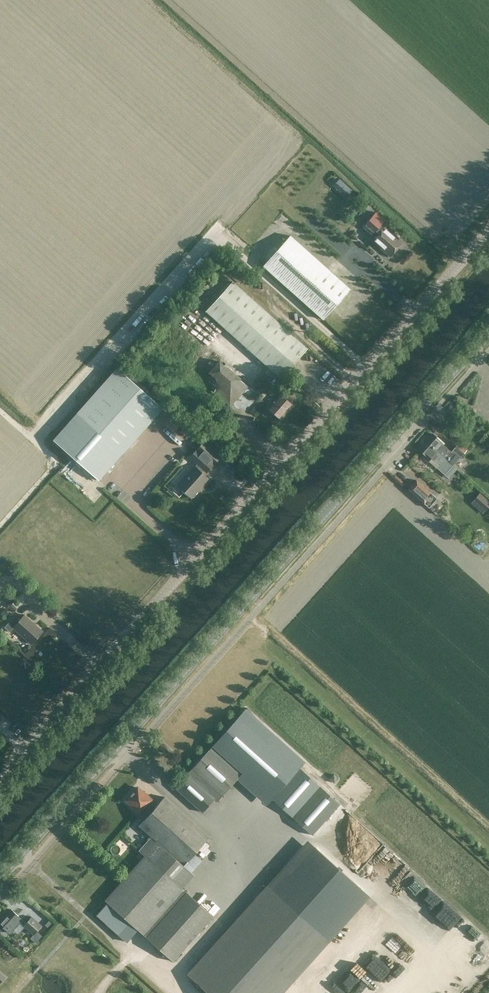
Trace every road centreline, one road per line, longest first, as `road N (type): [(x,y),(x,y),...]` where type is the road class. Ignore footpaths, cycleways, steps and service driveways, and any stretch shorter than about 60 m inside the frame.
road 1 (tertiary): [(0,874),(488,327)]
road 2 (unclassified): [(0,774),(488,227)]
road 3 (track): [(38,442),(222,239),(365,366)]
road 4 (track): [(0,409),(57,462),(0,525)]

